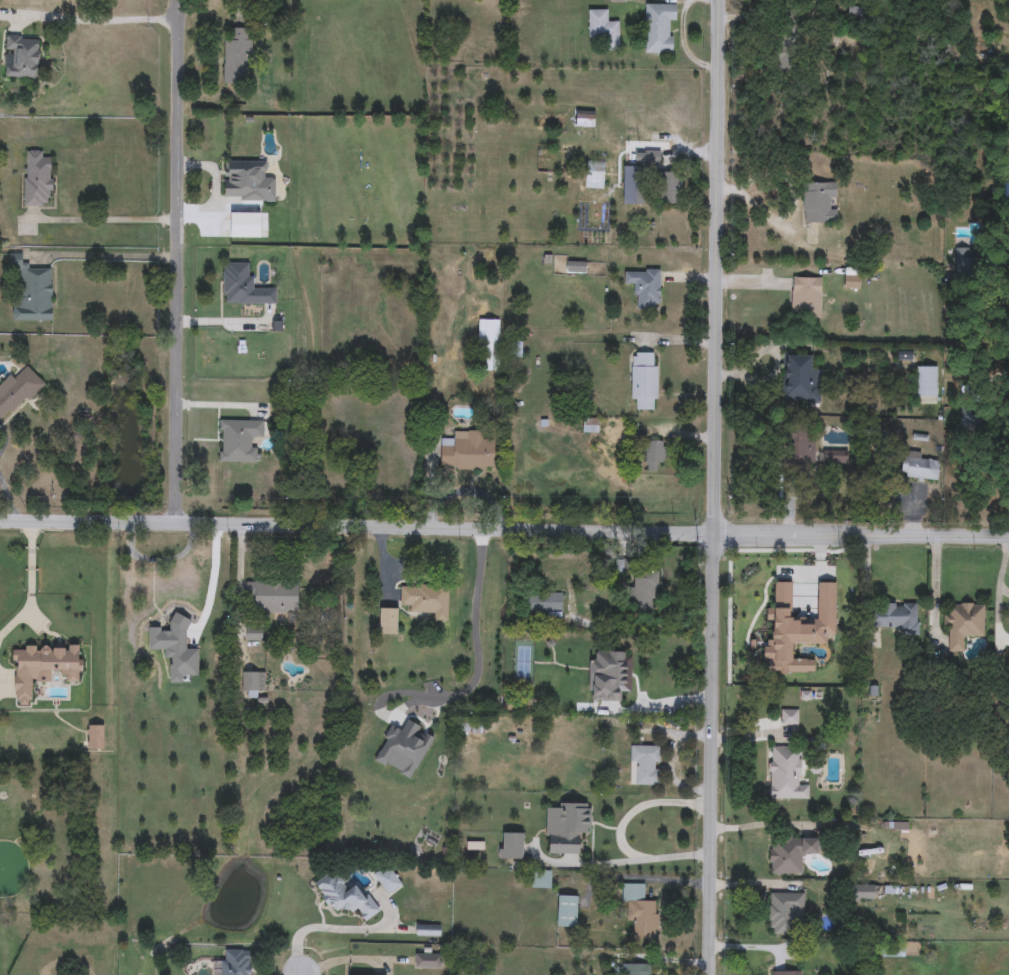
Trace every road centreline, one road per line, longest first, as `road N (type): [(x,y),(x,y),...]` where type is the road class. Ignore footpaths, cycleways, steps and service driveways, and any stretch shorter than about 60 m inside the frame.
road 1 (tertiary): [(0,519),(718,531)]
road 2 (tertiary): [(718,531),(723,0)]
road 3 (residential): [(175,520),(178,0)]
road 4 (tertiary): [(709,974),(718,531)]
road 5 (tertiary): [(718,531),(1008,536)]

